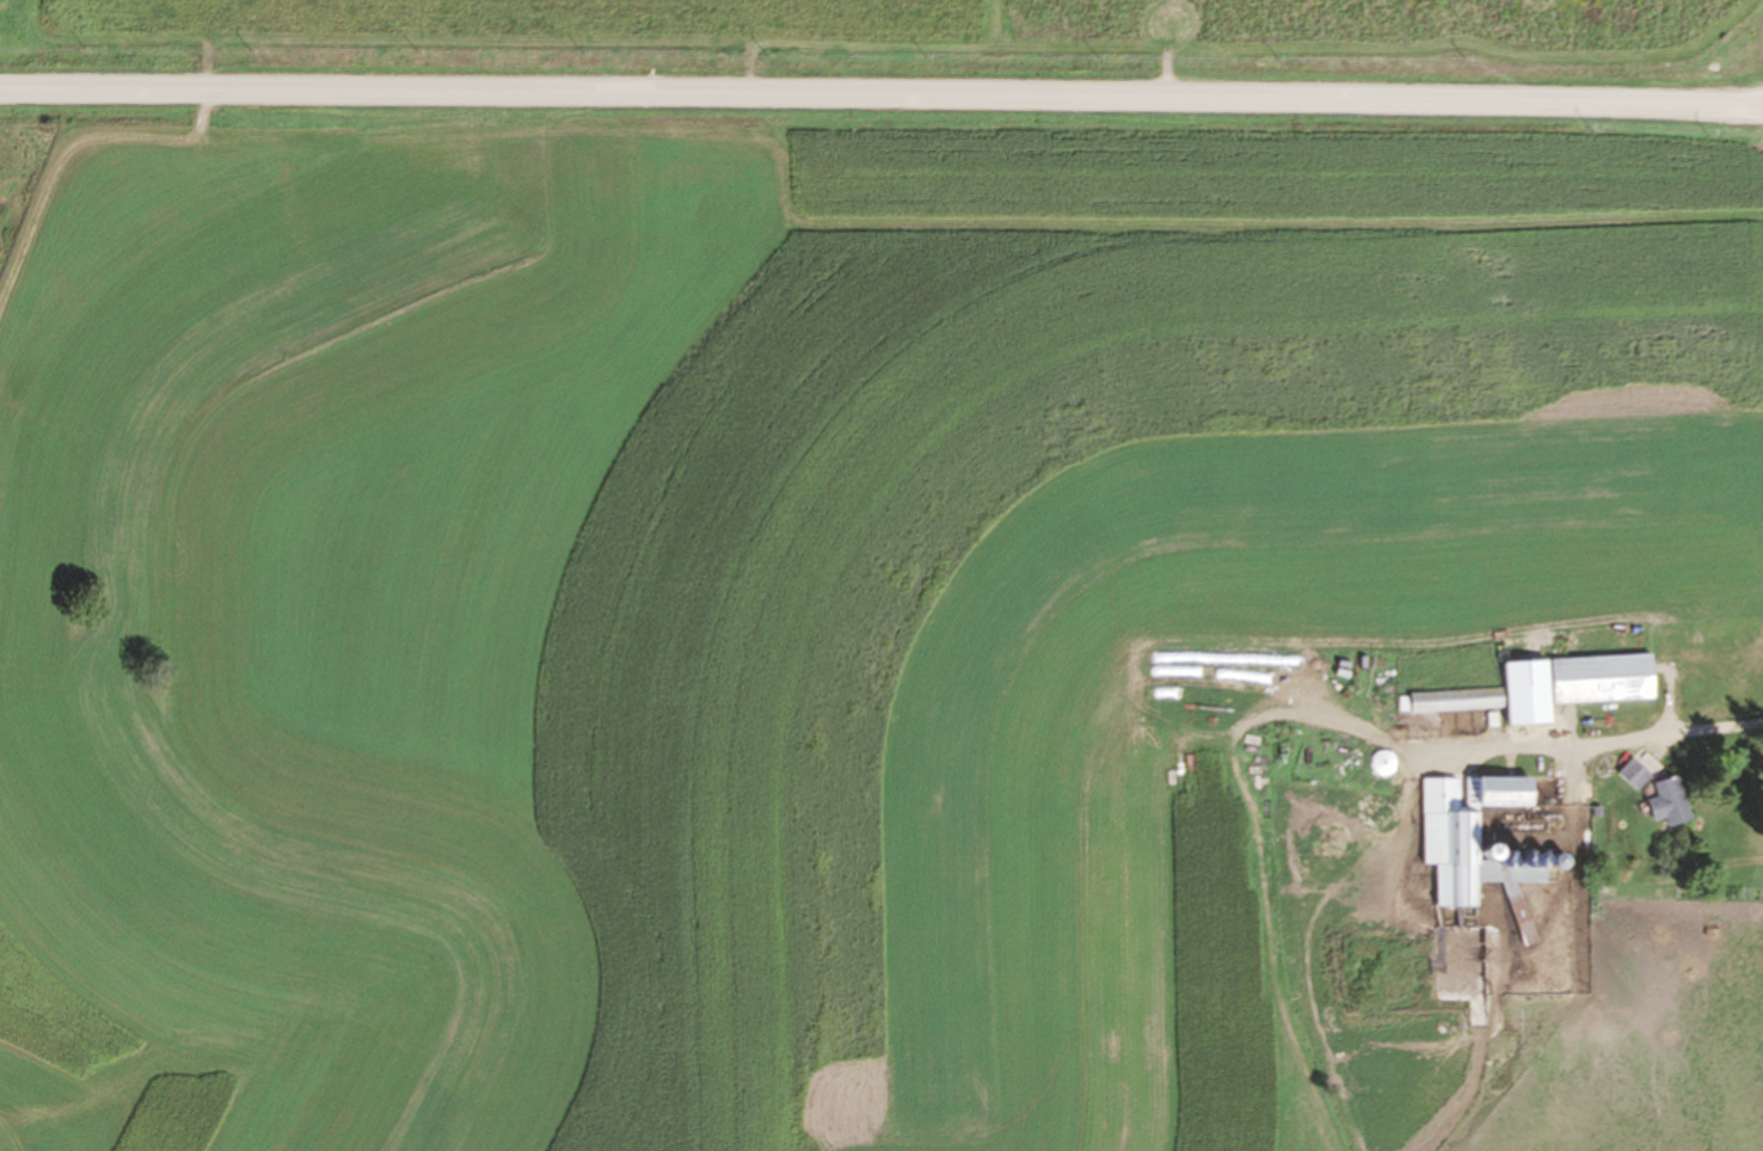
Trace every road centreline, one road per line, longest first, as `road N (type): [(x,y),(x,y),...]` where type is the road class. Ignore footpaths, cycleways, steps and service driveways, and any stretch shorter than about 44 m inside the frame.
road 1 (tertiary): [(1762,114),(0,88)]

